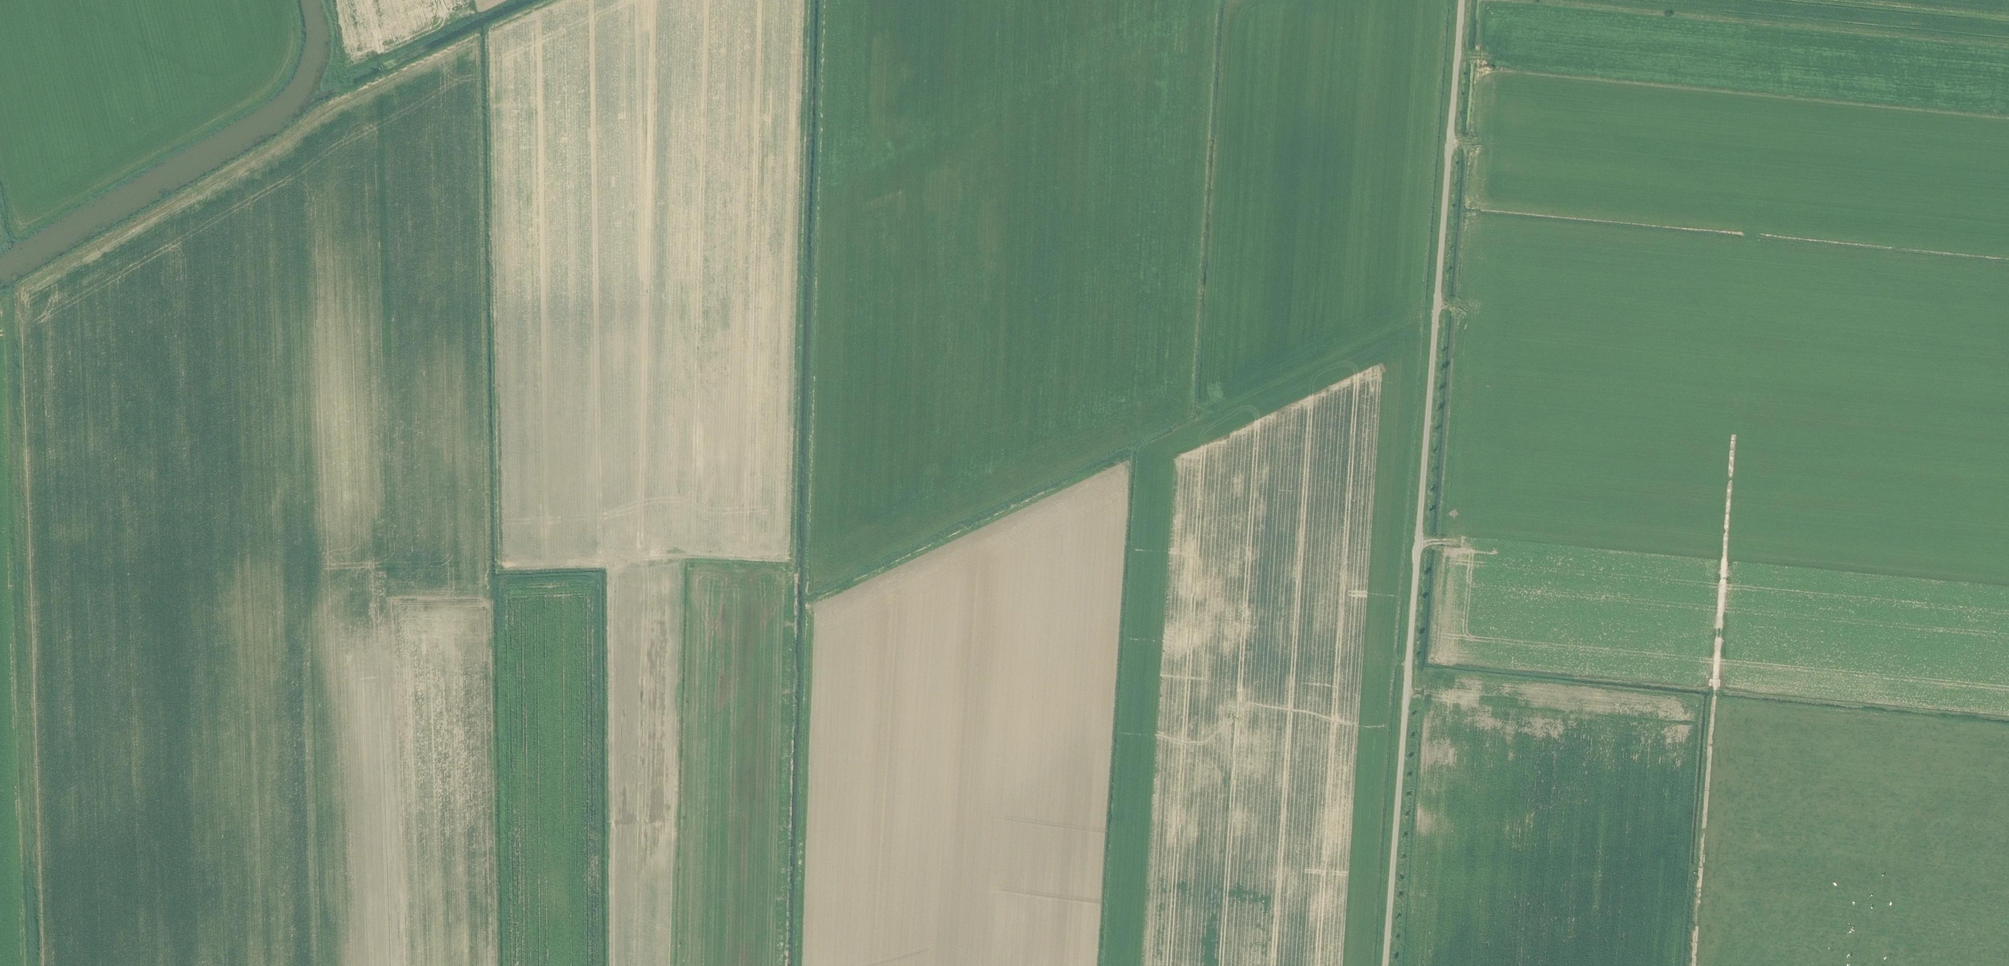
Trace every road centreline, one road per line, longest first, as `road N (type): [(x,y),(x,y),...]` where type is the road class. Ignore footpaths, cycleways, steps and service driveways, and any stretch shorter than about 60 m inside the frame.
road 1 (unclassified): [(1387,965),(1464,0)]

